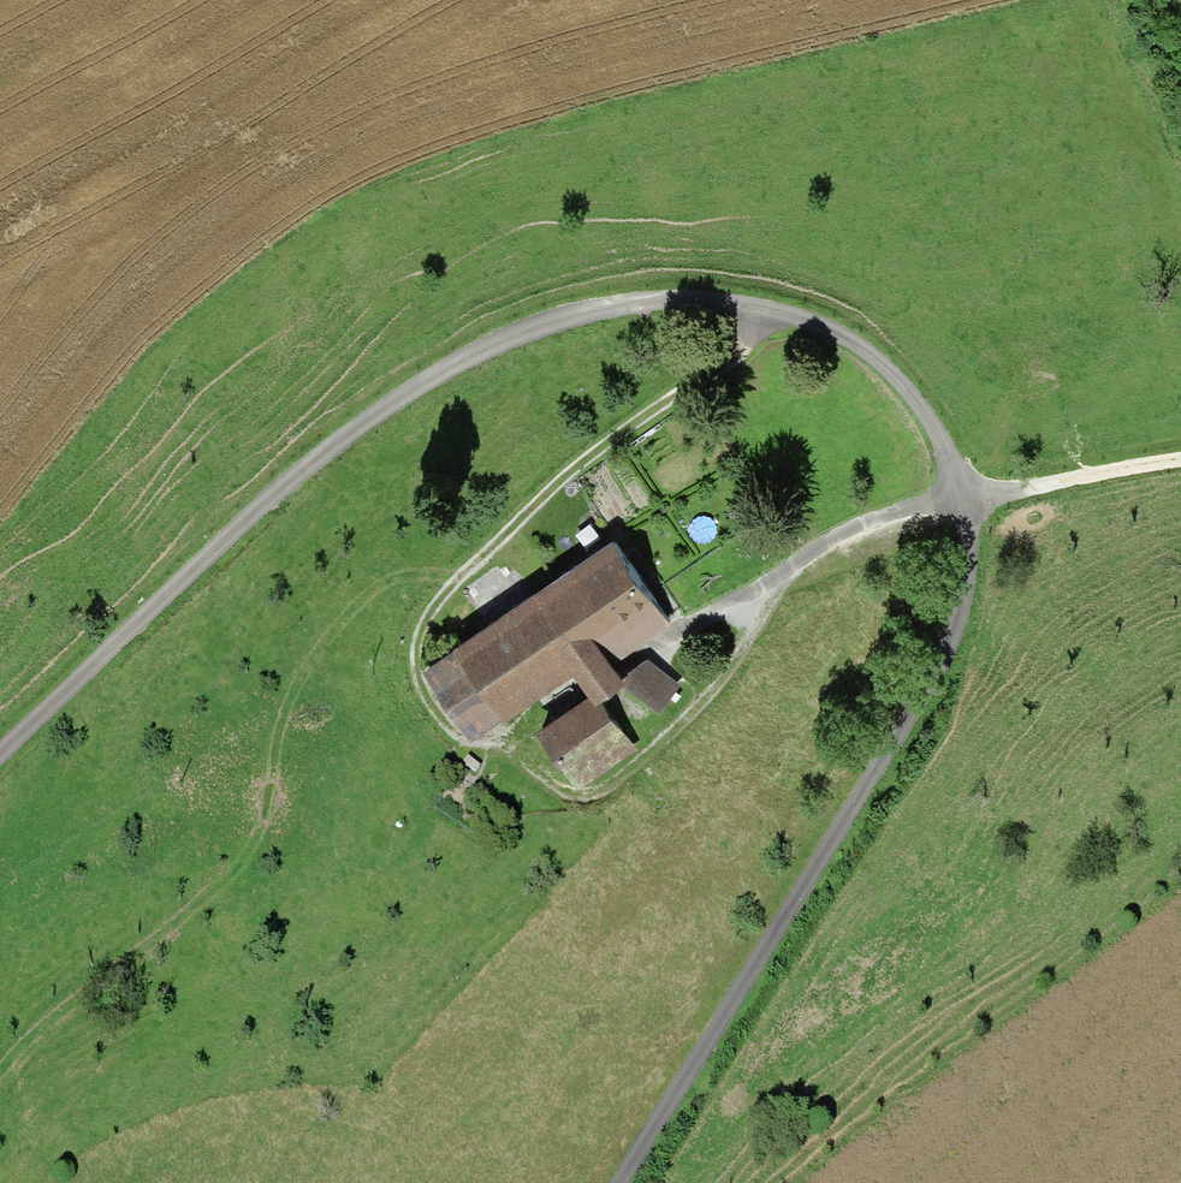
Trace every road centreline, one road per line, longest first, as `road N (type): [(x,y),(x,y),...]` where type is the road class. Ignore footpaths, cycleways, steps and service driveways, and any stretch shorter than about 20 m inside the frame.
road 1 (track): [(618,1182),(779,939),(932,683),(965,605),(963,502),(937,444),(887,377),(821,324),(660,300),(495,339),(423,379),(292,476),(0,750)]
road 2 (track): [(773,314),(424,600),(409,646),(415,672),(426,705),(455,734),(512,753),(566,798),(583,800),(673,736),(721,681),(780,577)]
road 3 (track): [(1180,460),(963,502),(863,532),(483,741)]

